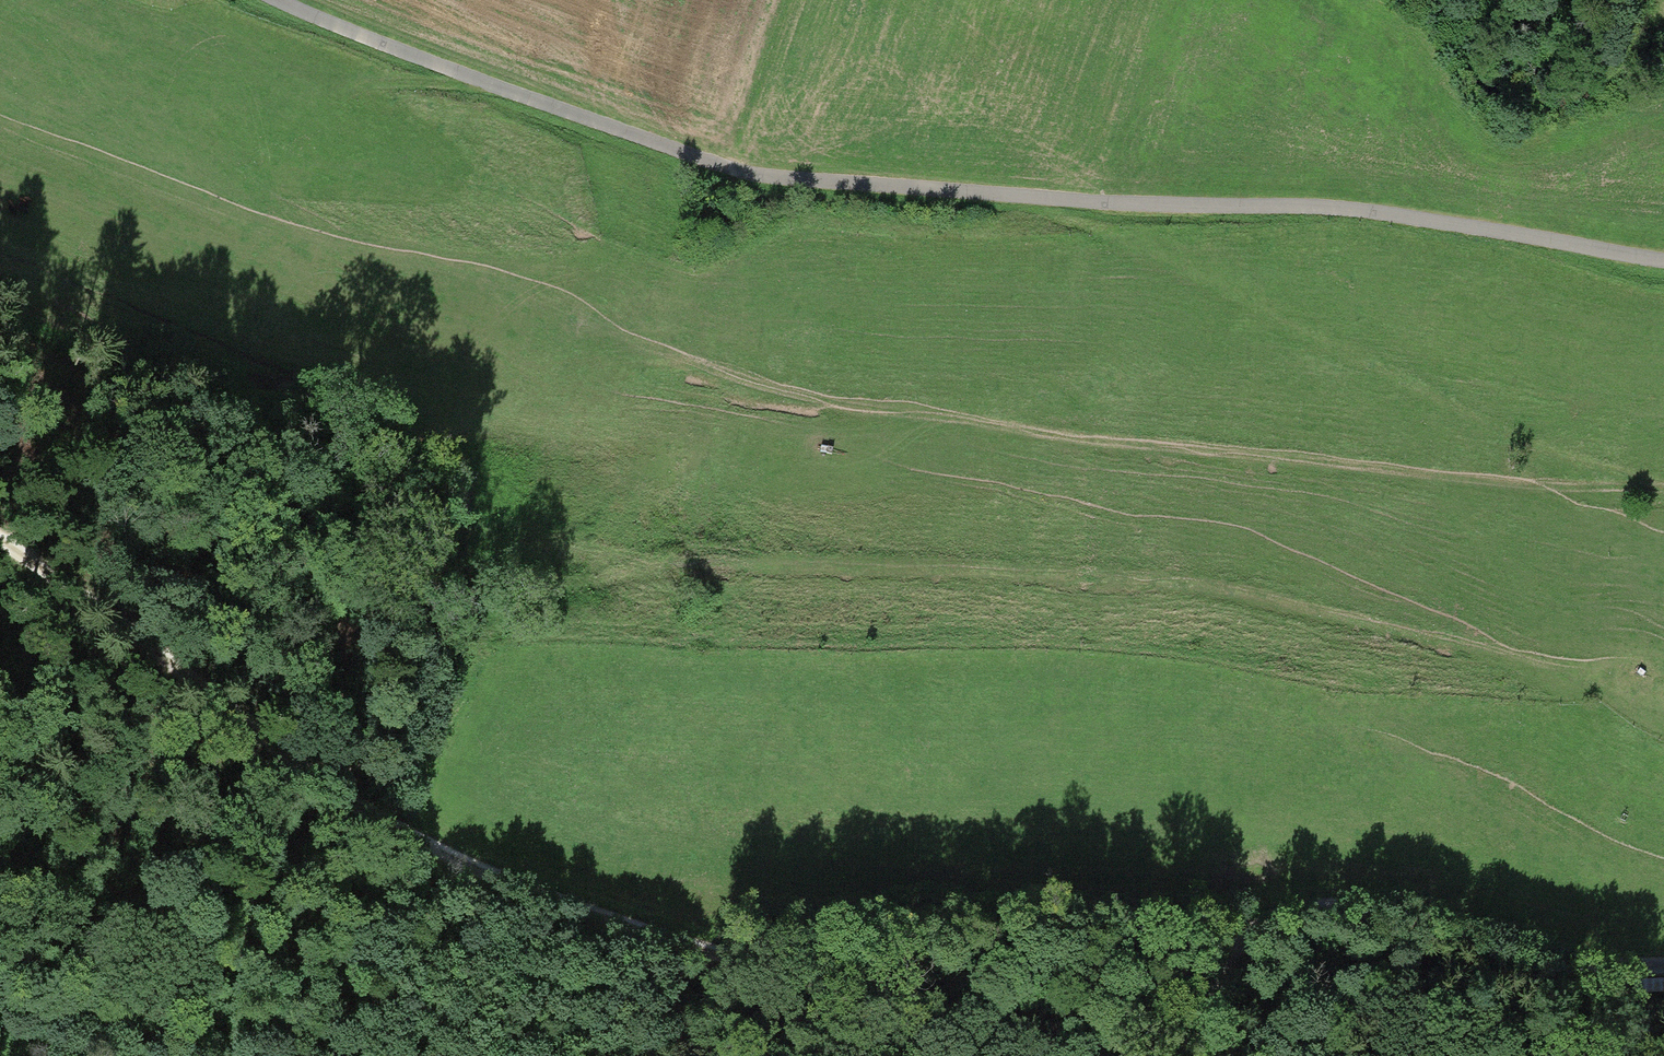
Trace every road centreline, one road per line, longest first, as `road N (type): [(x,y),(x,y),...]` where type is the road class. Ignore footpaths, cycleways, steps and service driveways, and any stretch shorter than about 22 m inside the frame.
road 1 (track): [(271,0),(481,84),(776,180),(1091,203),(1330,207),(1663,261)]
road 2 (track): [(407,843),(447,696),(482,644),(544,602),(634,576),(708,568),(1157,586),(1270,601),(1551,674)]
road 3 (track): [(0,544),(162,672),(407,843),(654,938),(1057,1037),(1101,1055)]
road 4 (track): [(1663,493),(1545,492),(985,429),(798,399),(694,368)]
road 5 (track): [(1002,197),(1533,456),(1648,491)]
road 6 (track): [(1186,1055),(1183,1028),(1226,958),(1272,919),(1306,912),(1356,912),(1602,971),(1663,972)]
road 7 (track): [(339,93),(481,84)]

